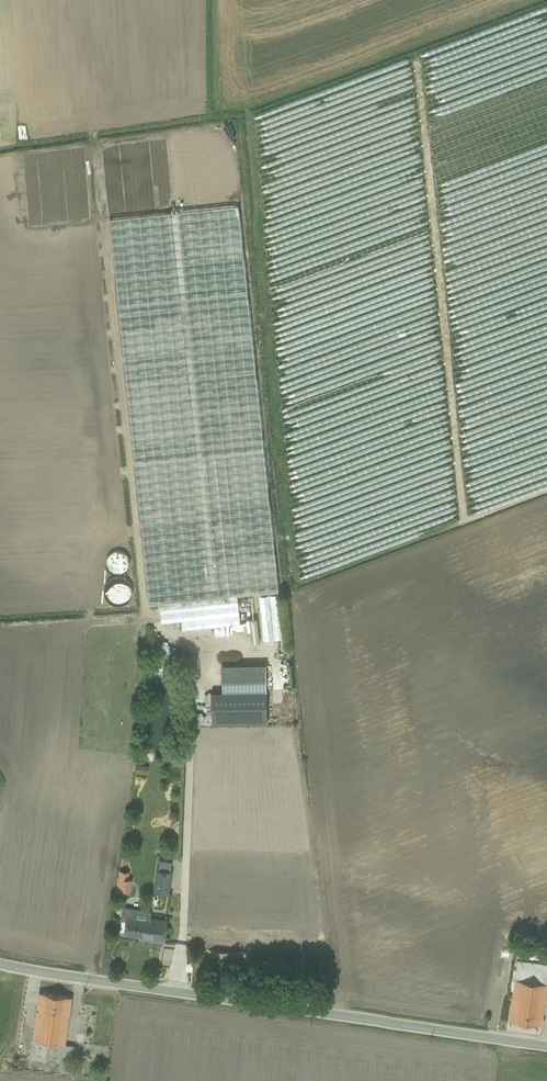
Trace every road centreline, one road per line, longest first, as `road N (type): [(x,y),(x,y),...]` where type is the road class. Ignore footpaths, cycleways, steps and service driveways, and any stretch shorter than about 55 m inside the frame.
road 1 (unclassified): [(177,990),(546,1044)]
road 2 (residential): [(192,638),(177,990)]
road 3 (unclassified): [(0,962),(177,990)]

